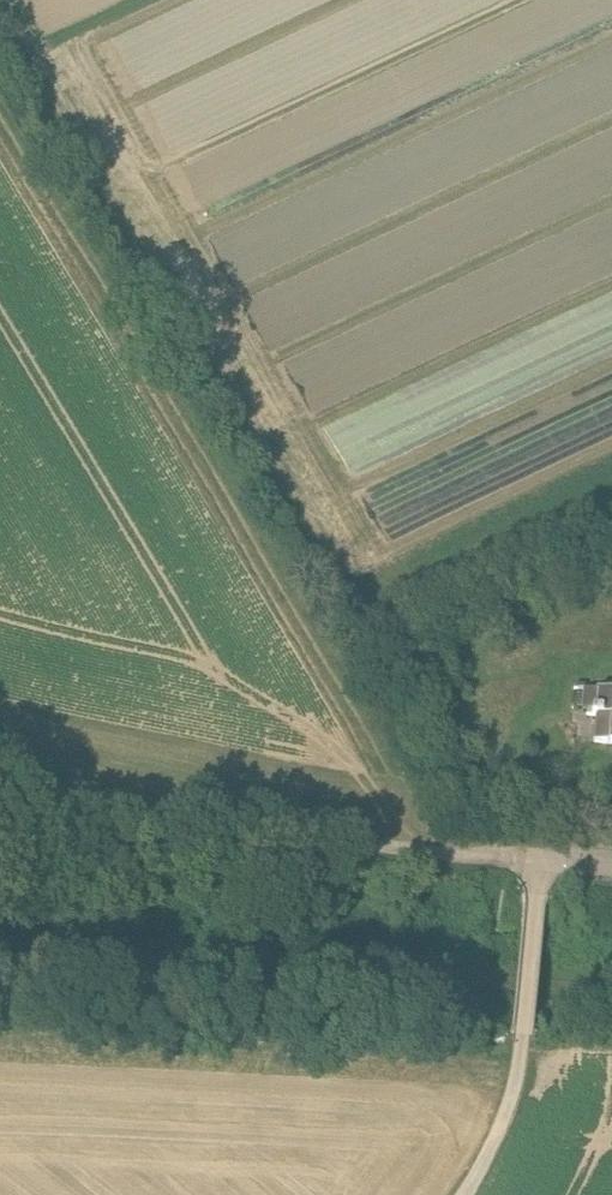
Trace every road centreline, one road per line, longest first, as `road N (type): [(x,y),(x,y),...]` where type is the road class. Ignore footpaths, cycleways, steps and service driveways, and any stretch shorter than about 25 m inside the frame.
road 1 (track): [(546,878),(158,824),(0,783)]
road 2 (unclassified): [(468,1194),(511,1105),(528,1041),(546,878),(611,881)]

